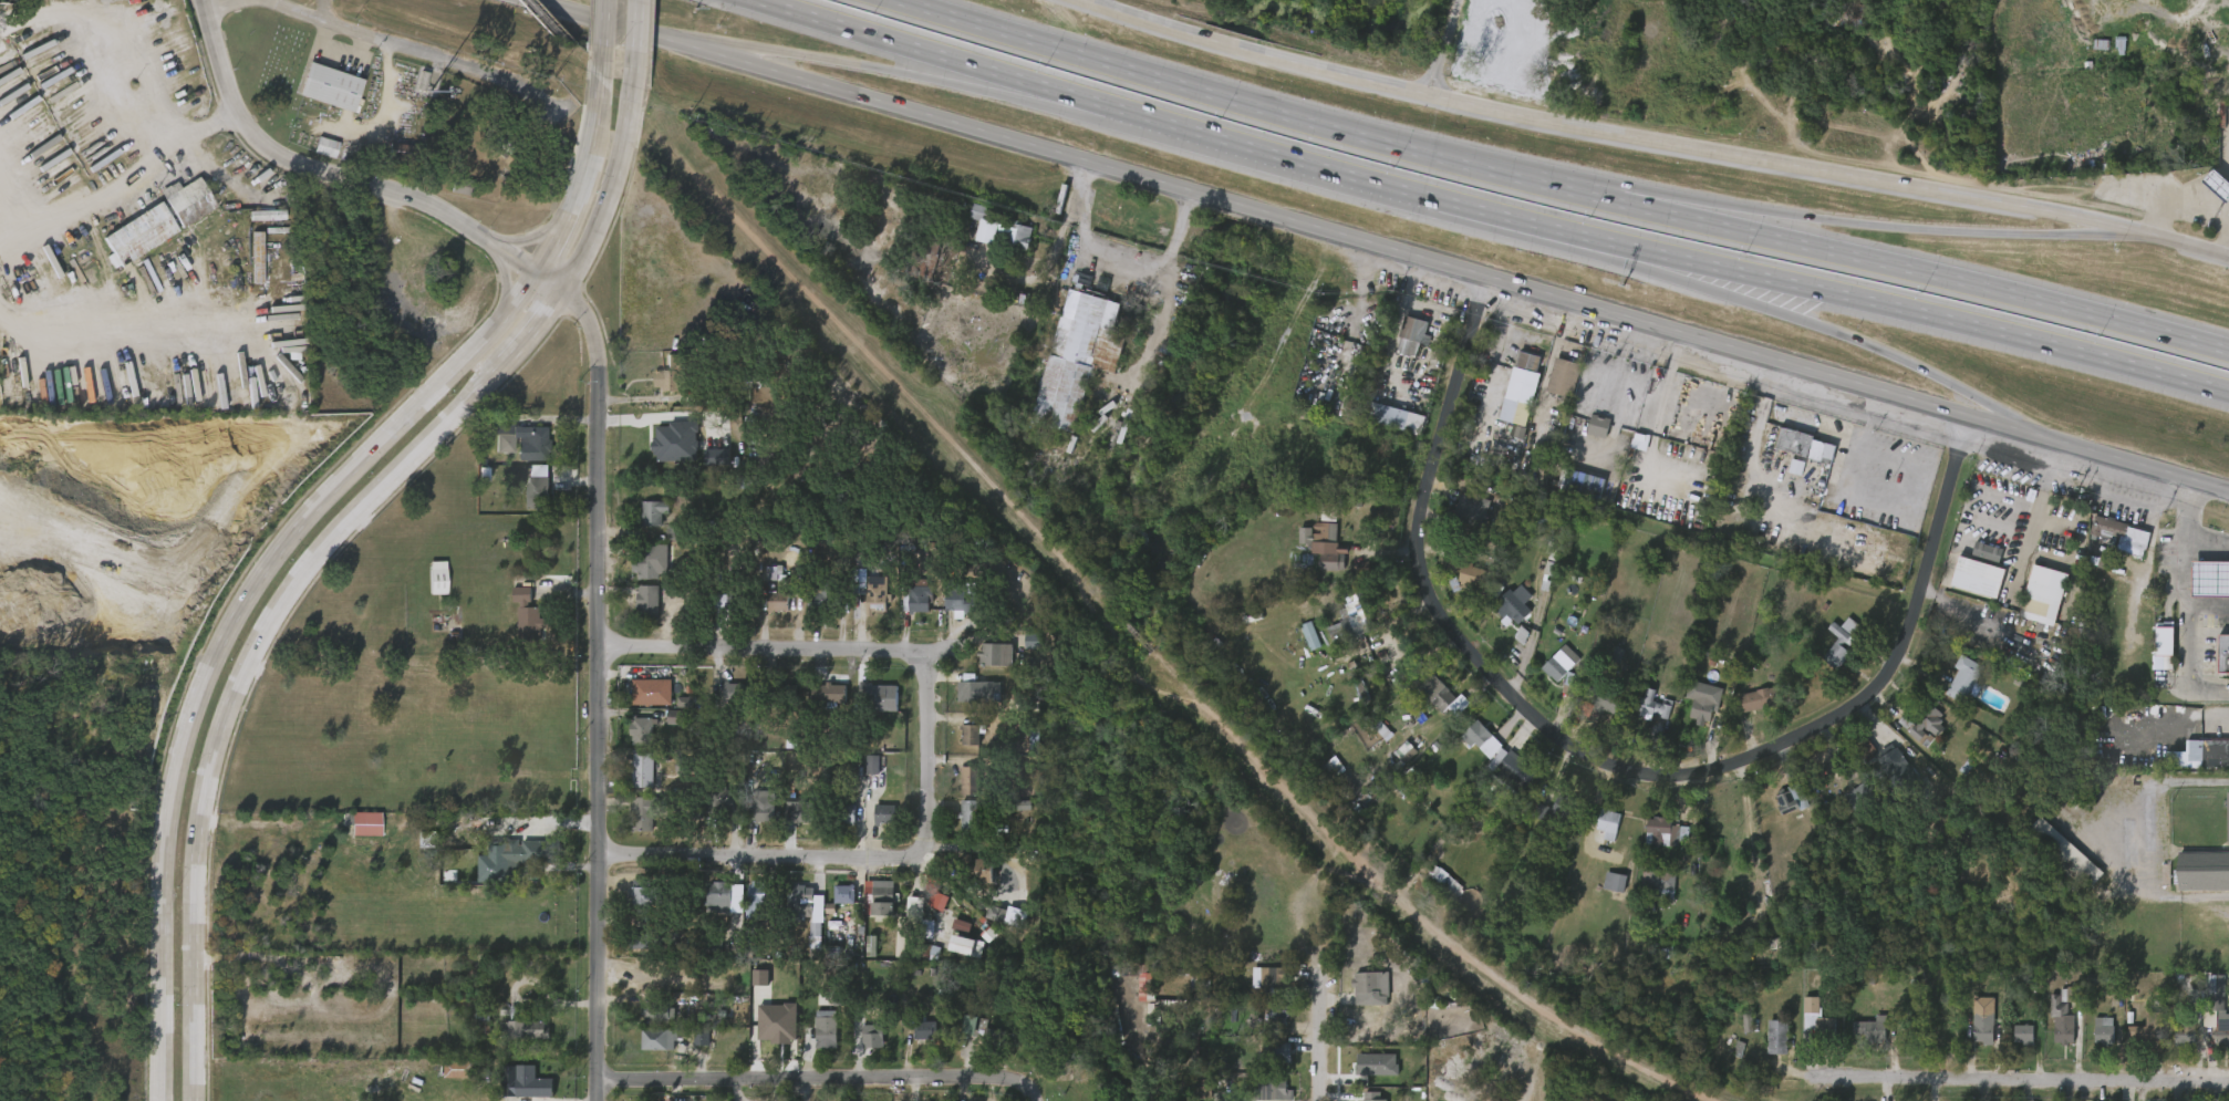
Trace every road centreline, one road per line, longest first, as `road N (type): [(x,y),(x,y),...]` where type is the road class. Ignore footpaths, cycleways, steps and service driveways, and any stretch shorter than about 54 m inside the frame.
road 1 (secondary): [(523,0),(1848,374),(2228,490)]
road 2 (motorway): [(2228,352),(1465,165),(897,0)]
road 3 (secondary): [(603,48),(593,129),(560,227),(496,322),(287,534),(217,646),(172,782),(164,1100)]
road 4 (secondary): [(198,1100),(208,788),(249,664),(350,520),(519,352),(564,294),(593,248),(620,177),(636,53)]
road 5 (secondary): [(2228,257),(2046,210),(1476,110),(1083,0)]
road 6 (residential): [(1495,279),(1420,533),(1420,574),(1437,611),(1483,665),(1567,746),(1609,766),(1677,776),(1769,758),(1862,712),(1893,685),(1912,640),(1967,414)]
road 7 (residential): [(531,271),(581,311),(599,382),(609,858),(602,1100)]
road 8 (motorway): [(1636,248),(2228,391)]
road 9 (motorway): [(1082,98),(1636,248)]
road 10 (residential): [(912,654),(932,666),(936,685),(936,838),(926,851),(609,858)]
road 11 (residential): [(203,0),(230,87),(260,144),(293,166),(442,214),(531,271)]
road 12 (residential): [(1815,1080),(2228,1089)]
road 13 (residential): [(602,1086),(1003,1079)]
road 14 (residential): [(207,15),(282,9),(515,87),(553,106),(558,121)]
road 15 (residential): [(603,651),(972,654)]
road 16 (motorway): [(759,0),(1082,98)]
road 17 (motorway): [(2051,233),(1880,225),(1723,205)]
road 18 (motorway): [(1725,294),(1955,385)]
road 19 (motorway): [(791,53),(978,90)]
road 20 (secondary): [(560,227),(531,239),(484,238),(506,280),(506,308)]

